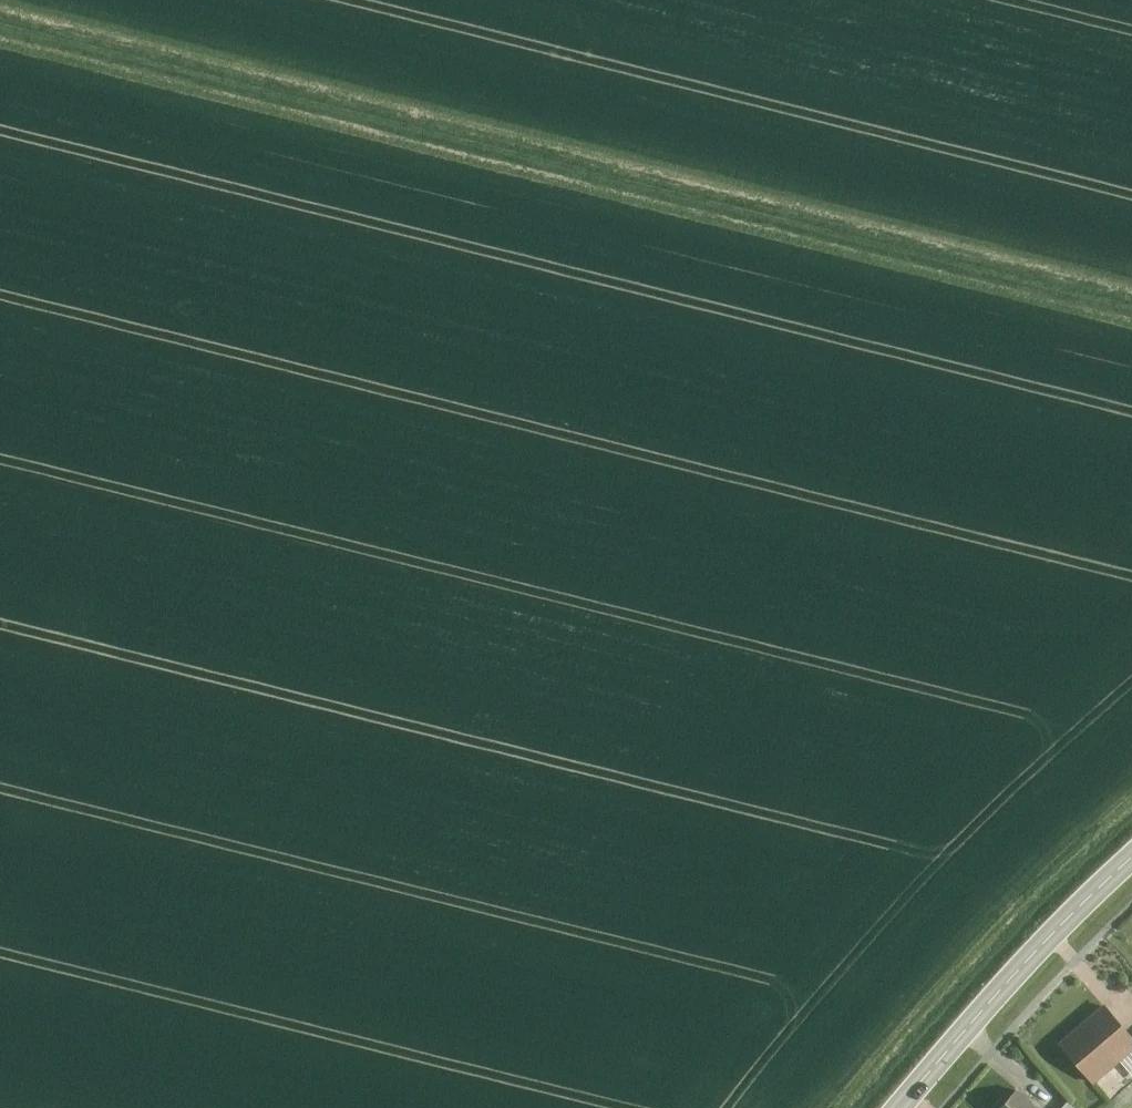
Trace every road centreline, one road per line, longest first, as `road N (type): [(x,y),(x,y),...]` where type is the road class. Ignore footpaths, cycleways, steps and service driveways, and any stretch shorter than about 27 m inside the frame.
road 1 (secondary): [(900,1107),(1033,955),(1131,858)]

